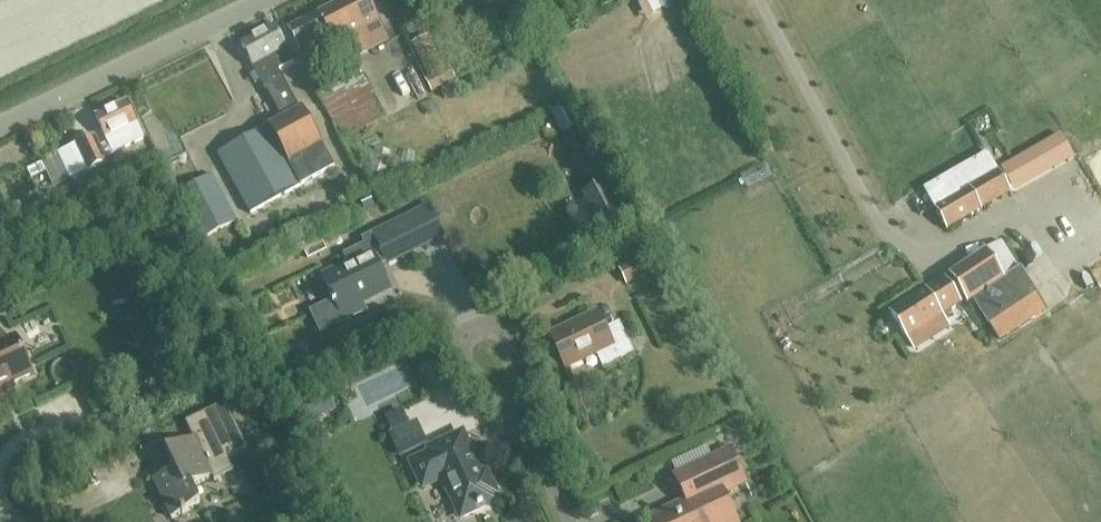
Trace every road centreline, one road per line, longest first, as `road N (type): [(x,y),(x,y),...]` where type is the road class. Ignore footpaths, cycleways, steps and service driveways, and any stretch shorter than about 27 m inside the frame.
road 1 (residential): [(0,126),(260,0)]
road 2 (residential): [(569,521),(508,393)]
road 3 (residential): [(508,393),(514,358),(506,332),(477,327),(466,338),(470,370)]

